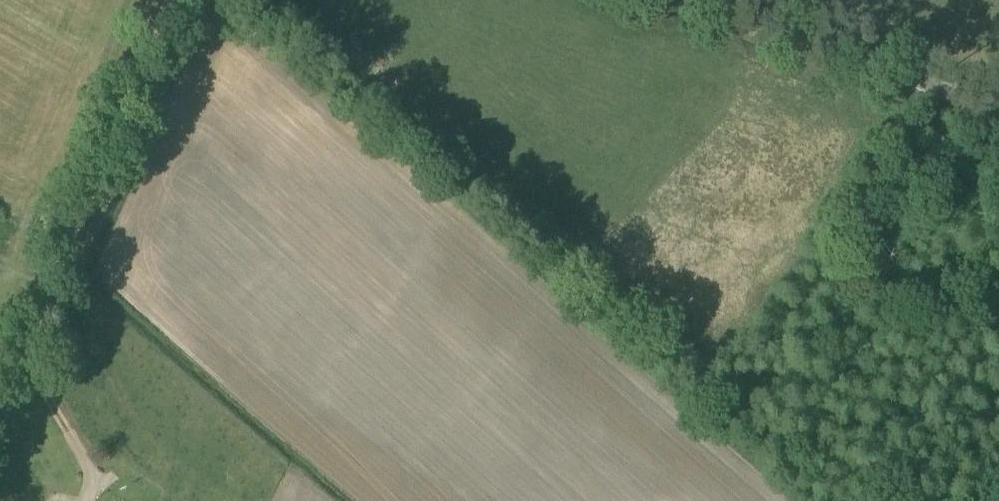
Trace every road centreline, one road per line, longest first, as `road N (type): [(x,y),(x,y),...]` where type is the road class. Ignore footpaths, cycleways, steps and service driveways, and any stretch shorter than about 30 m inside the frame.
road 1 (unclassified): [(998,109),(706,0)]

